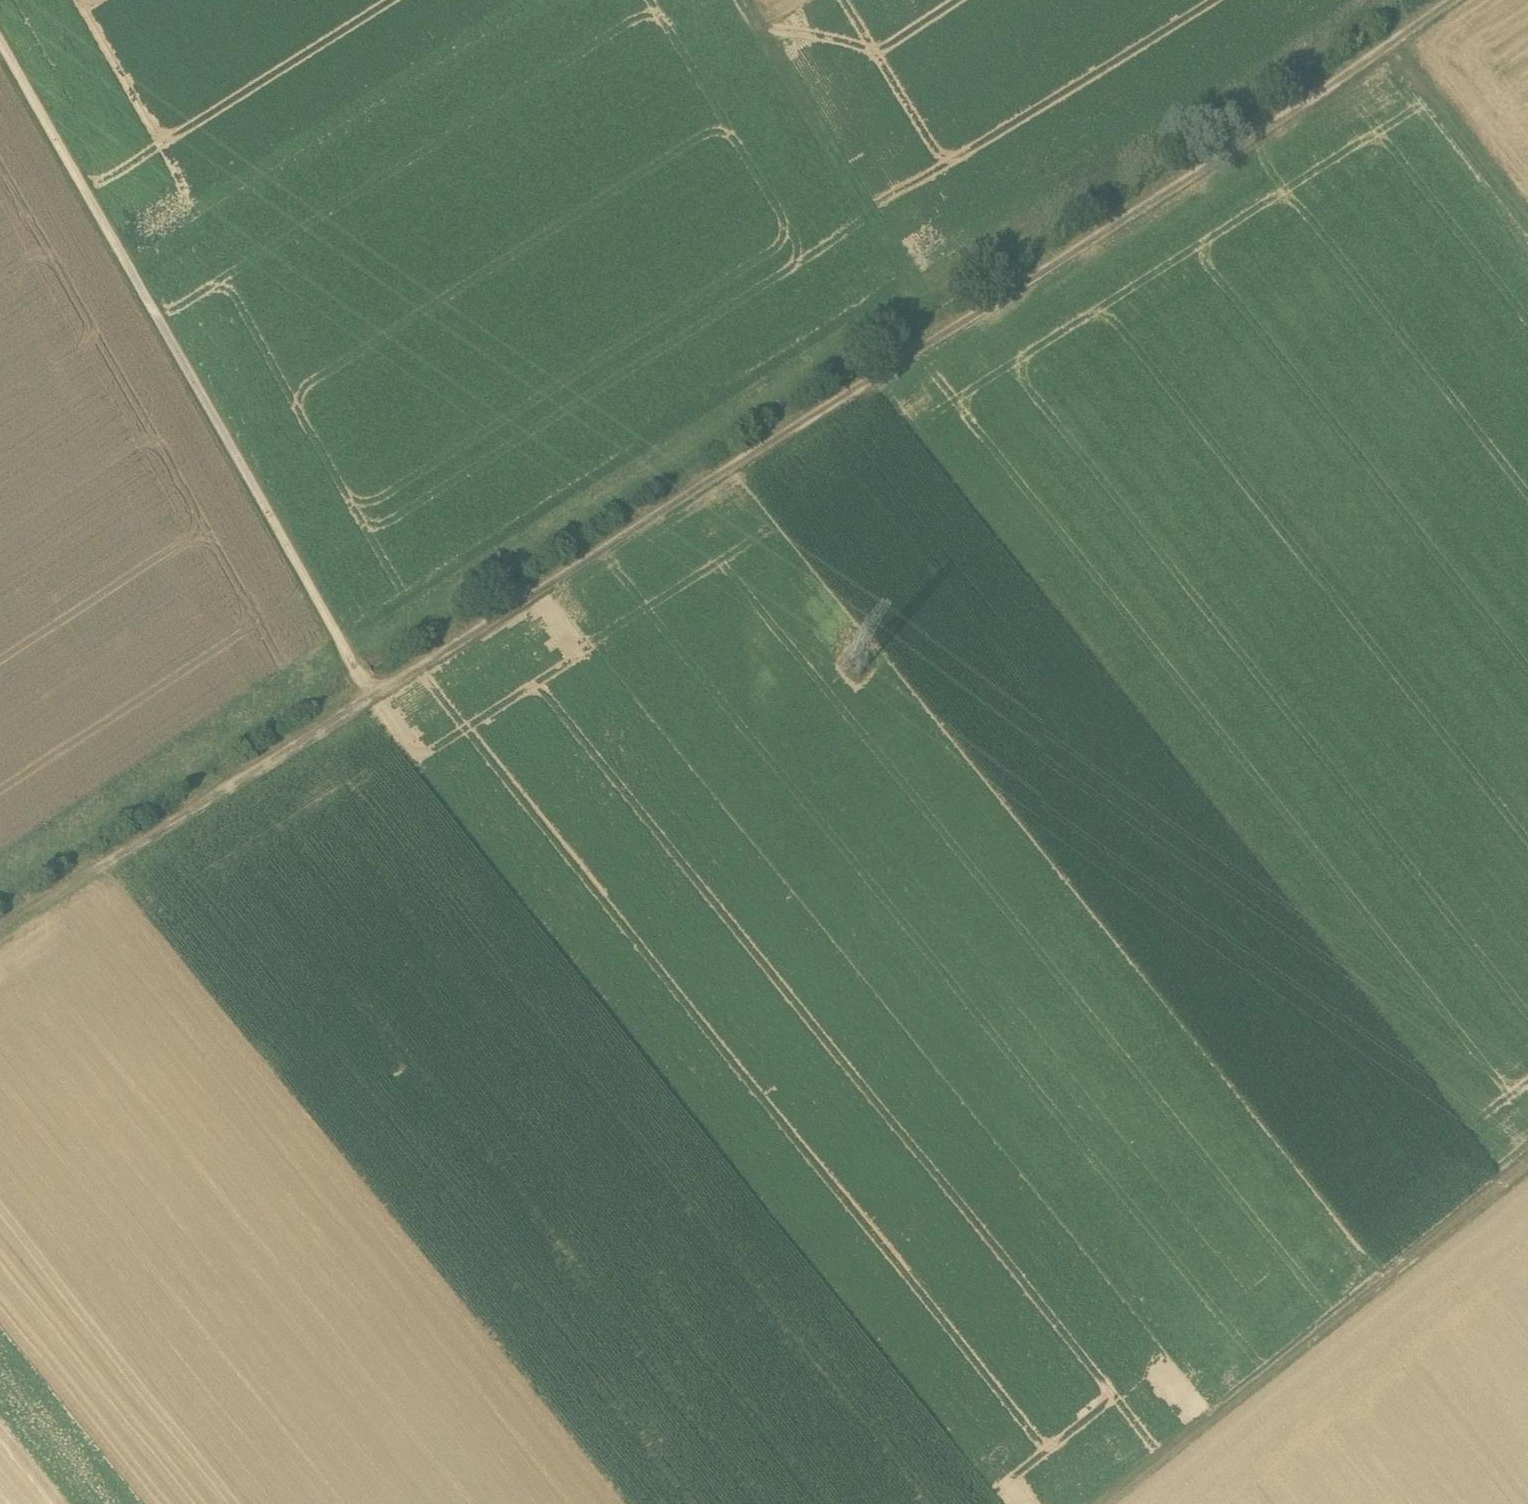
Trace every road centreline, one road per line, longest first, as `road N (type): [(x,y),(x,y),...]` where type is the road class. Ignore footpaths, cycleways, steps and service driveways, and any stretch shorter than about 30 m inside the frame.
road 1 (track): [(370,694),(1455,0)]
road 2 (track): [(0,44),(370,694)]
road 3 (track): [(1527,1167),(1106,1503)]
road 4 (track): [(0,932),(370,694)]
road 5 (track): [(736,0),(919,304)]
road 6 (track): [(1527,224),(1389,45)]

